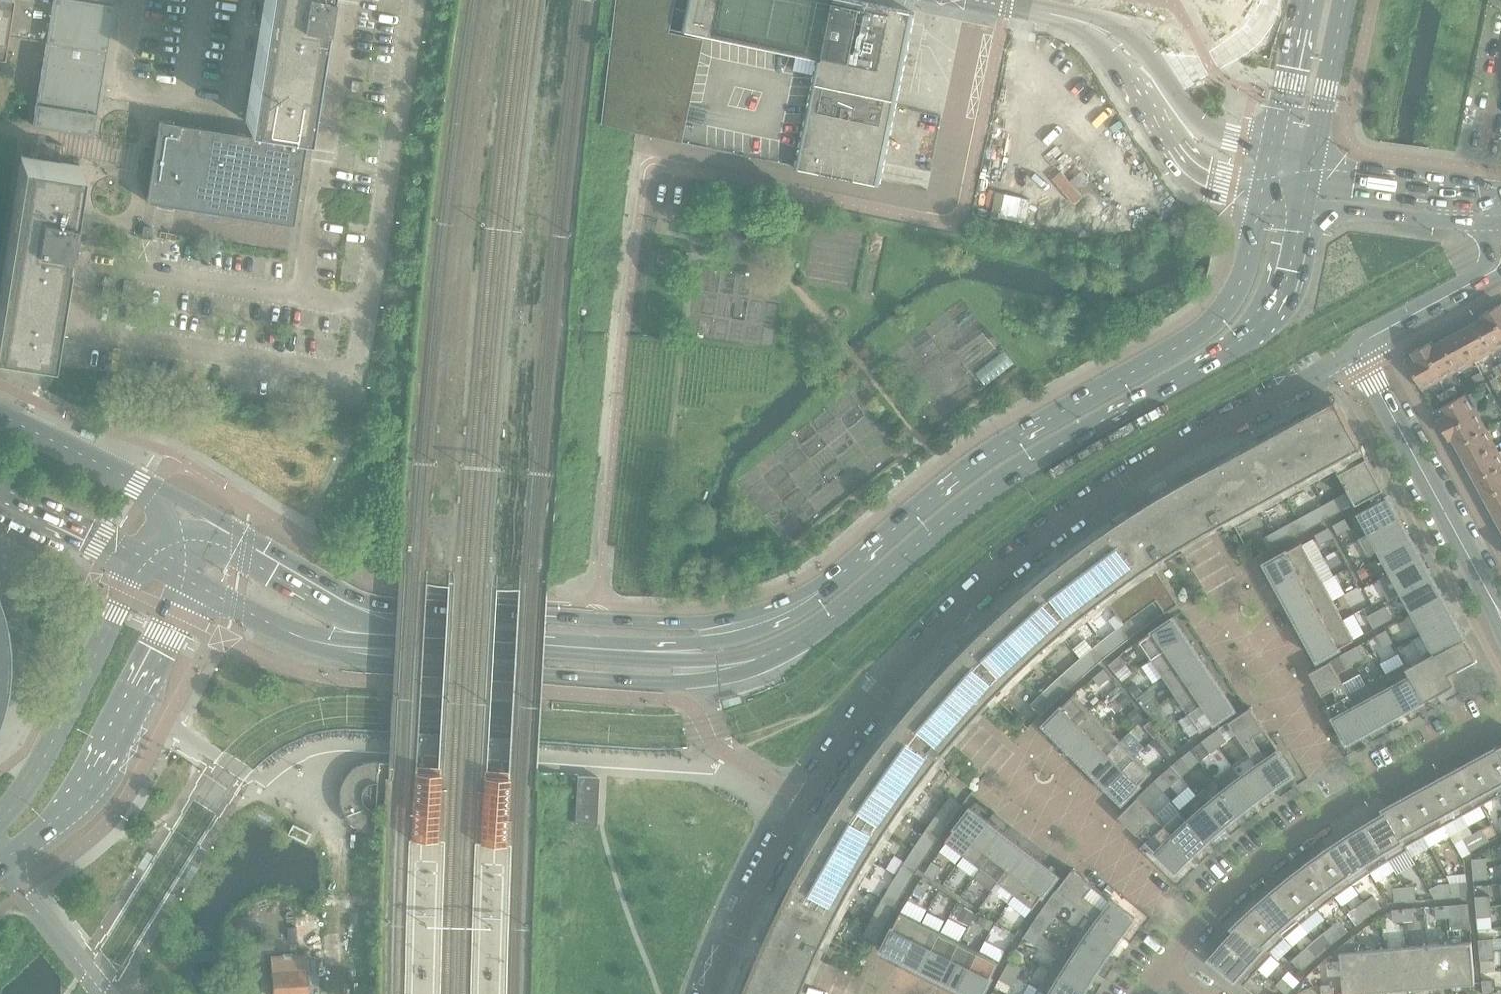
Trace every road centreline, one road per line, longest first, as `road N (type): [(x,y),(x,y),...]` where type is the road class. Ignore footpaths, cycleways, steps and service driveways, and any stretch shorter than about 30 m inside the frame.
road 1 (residential): [(710,993),(749,900),(805,801),(868,710),(943,625),(1027,549),(1111,488),(1358,352)]
road 2 (secondary): [(772,653),(828,621),(1007,475),(1254,329),(1286,284),(1303,203)]
road 3 (secondary): [(1261,194),(1243,275),(1212,323),(981,459),(837,577)]
road 4 (secondary): [(837,577),(773,607),(690,623),(395,608),(320,588)]
road 5 (secondary): [(298,636),(387,665),(646,680),(725,673),(772,653)]
road 6 (residential): [(1162,967),(1229,891),(1299,833),(1500,717)]
road 7 (secondary): [(0,863),(80,780),(185,579)]
road 8 (secondary): [(141,556),(39,767),(0,820)]
road 9 (tertiary): [(1500,616),(1358,352)]
road 10 (secondary): [(636,651),(390,636)]
road 11 (secondary): [(837,577),(811,605),(772,626),(636,651)]
road 12 (residential): [(187,510),(0,416)]
road 13 (tertiary): [(1303,203),(1493,222)]
road 14 (tertiary): [(1488,185),(1313,160)]
road 15 (residential): [(105,993),(0,864)]
road 16 (secondary): [(1313,160),(1343,0)]
road 17 (residential): [(0,487),(141,556)]
road 18 (secondary): [(320,588),(187,510)]
road 19 (secondary): [(1302,0),(1270,150)]
road 20 (tertiary): [(1147,105),(1198,175),(1261,194)]
road 21 (tertiary): [(1358,352),(1485,276)]
road 22 (tertiary): [(1170,86),(1126,36),(1053,15)]
road 23 (secondary): [(636,651),(706,659),(772,653)]
road 24 (tertiary): [(1053,15),(1100,42),(1147,105)]
road 25 (secondary): [(185,579),(298,636)]
road 26 (tertiary): [(1270,150),(1202,123),(1170,86)]

